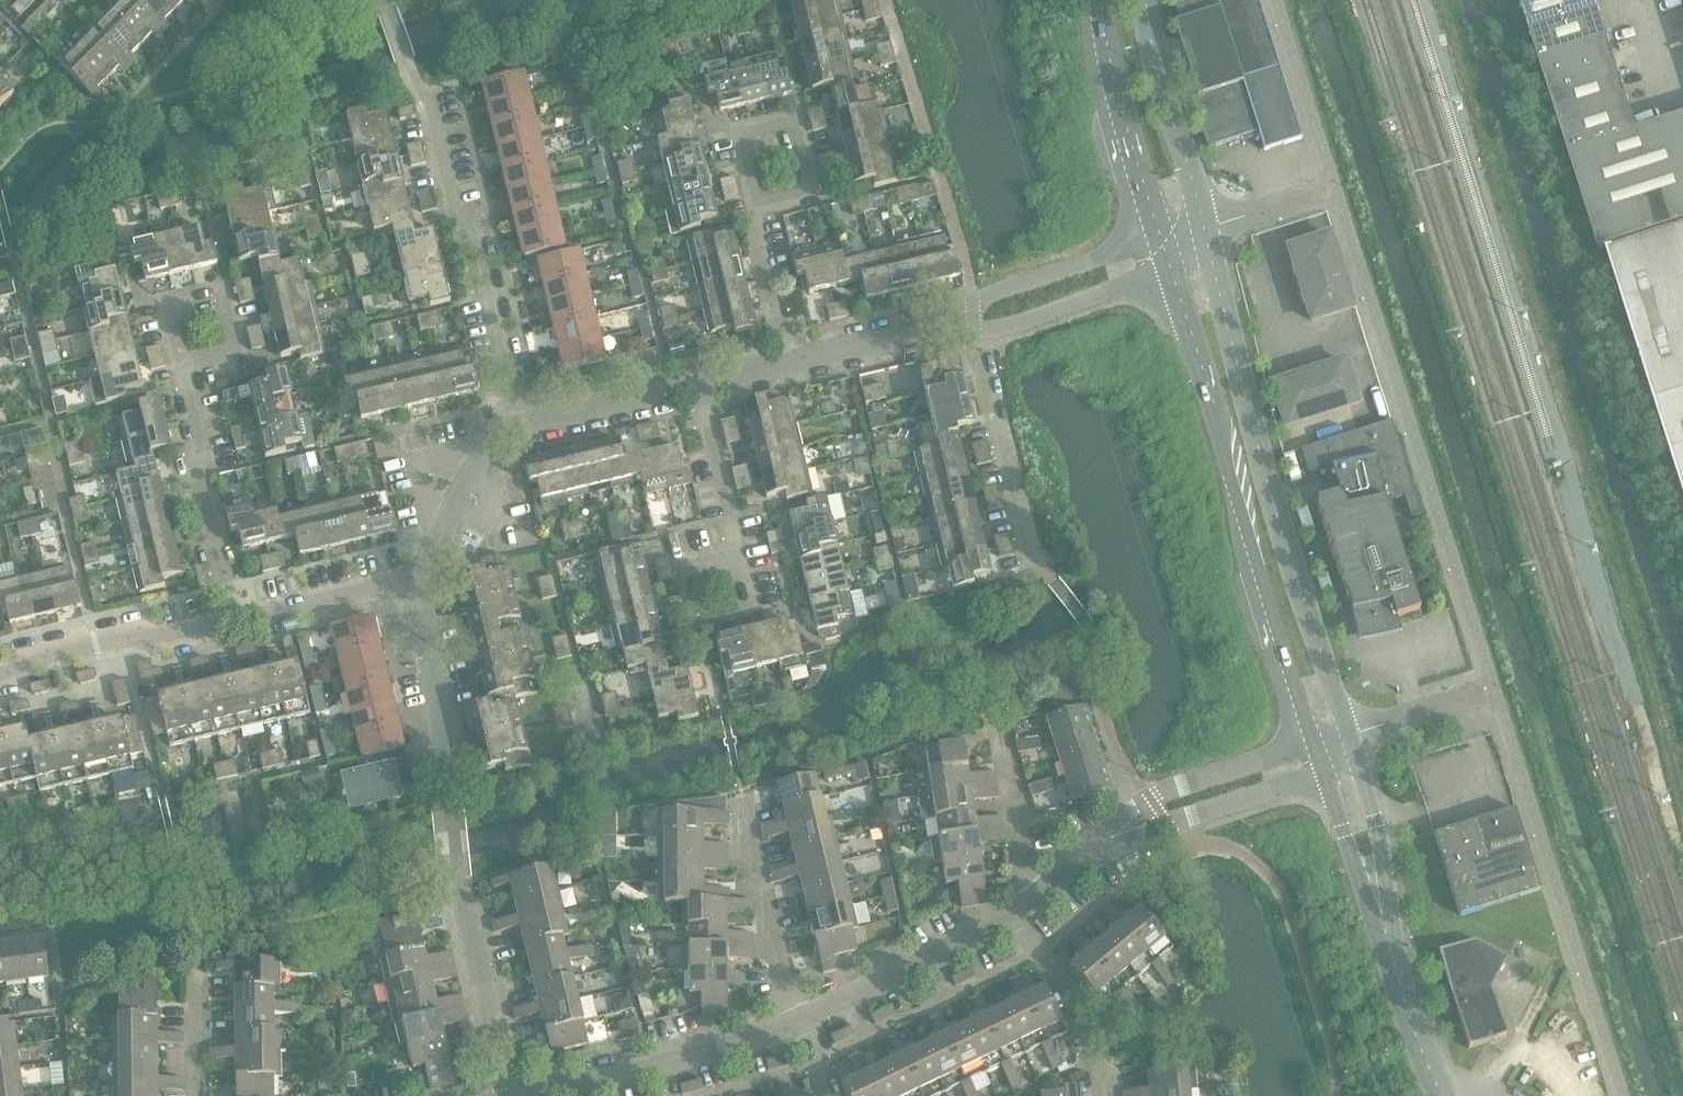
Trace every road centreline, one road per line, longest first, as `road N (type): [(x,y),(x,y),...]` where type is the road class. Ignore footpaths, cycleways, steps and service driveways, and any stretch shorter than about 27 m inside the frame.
road 1 (tertiary): [(1348,732),(1255,444),(1204,228)]
road 2 (tertiary): [(1172,272),(1309,744)]
road 3 (residential): [(508,430),(406,69)]
road 4 (residential): [(1160,236),(901,336)]
road 5 (residential): [(229,623),(197,484),(206,459),(180,369)]
road 6 (residential): [(541,1095),(794,1026)]
road 7 (residential): [(794,1026),(1012,917)]
road 8 (tertiary): [(1102,0),(1114,78),(1160,236)]
road 9 (residential): [(974,332),(1033,566)]
road 10 (residential): [(0,679),(30,658),(229,623)]
road 11 (tertiary): [(1204,228),(1161,84),(1146,0)]
road 12 (residential): [(409,581),(447,811)]
road 13 (residential): [(794,1026),(744,802)]
road 14 (residential): [(736,125),(800,112),(819,196),(753,211)]
road 15 (residential): [(1309,744),(1168,792),(1121,831)]
road 16 (tertiary): [(1390,964),(1357,757)]
road 17 (residential): [(510,1095),(458,892)]
road 18 (residential): [(974,332),(1042,318),(1172,272)]
road 19 (residential): [(1121,831),(1319,776)]
road 20 (residential): [(1110,1095),(1088,1035),(1012,917)]
road 21 (tertiary): [(1319,776),(1390,964)]
road 22 (residential): [(508,430),(692,386)]
road 23 (residential): [(1040,894),(1027,869),(993,714)]
road 24 (residential): [(229,623),(409,581)]
road 25 (residential): [(409,581),(428,563),(493,443),(508,430)]
road 26 (residential): [(738,554),(692,386)]
road 27 (residential): [(786,364),(753,211)]
road 28 (tertiary): [(1440,1095),(1390,964)]

